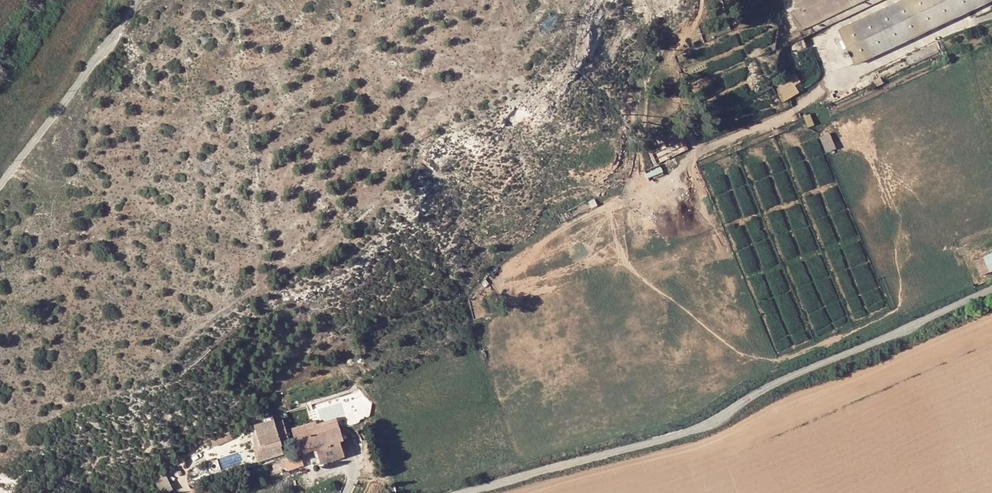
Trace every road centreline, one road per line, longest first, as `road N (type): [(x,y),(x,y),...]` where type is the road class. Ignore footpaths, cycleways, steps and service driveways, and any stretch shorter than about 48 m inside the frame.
road 1 (unclassified): [(991,293),(770,382),(690,432),(472,492)]
road 2 (unclassified): [(139,0),(0,184)]

